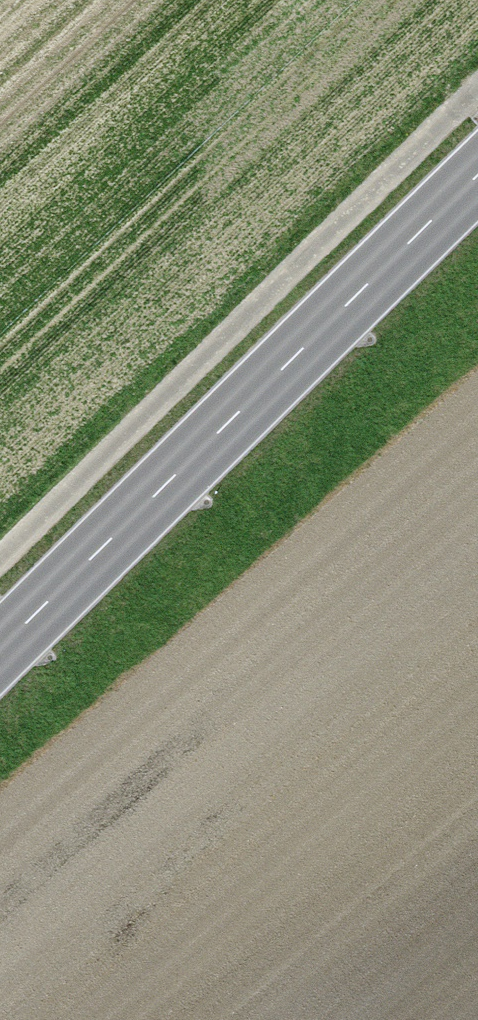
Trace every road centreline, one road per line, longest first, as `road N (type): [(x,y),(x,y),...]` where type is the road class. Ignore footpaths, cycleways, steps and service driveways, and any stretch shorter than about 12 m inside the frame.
road 1 (track): [(0,568),(477,98)]
road 2 (secondary): [(0,661),(477,200)]

